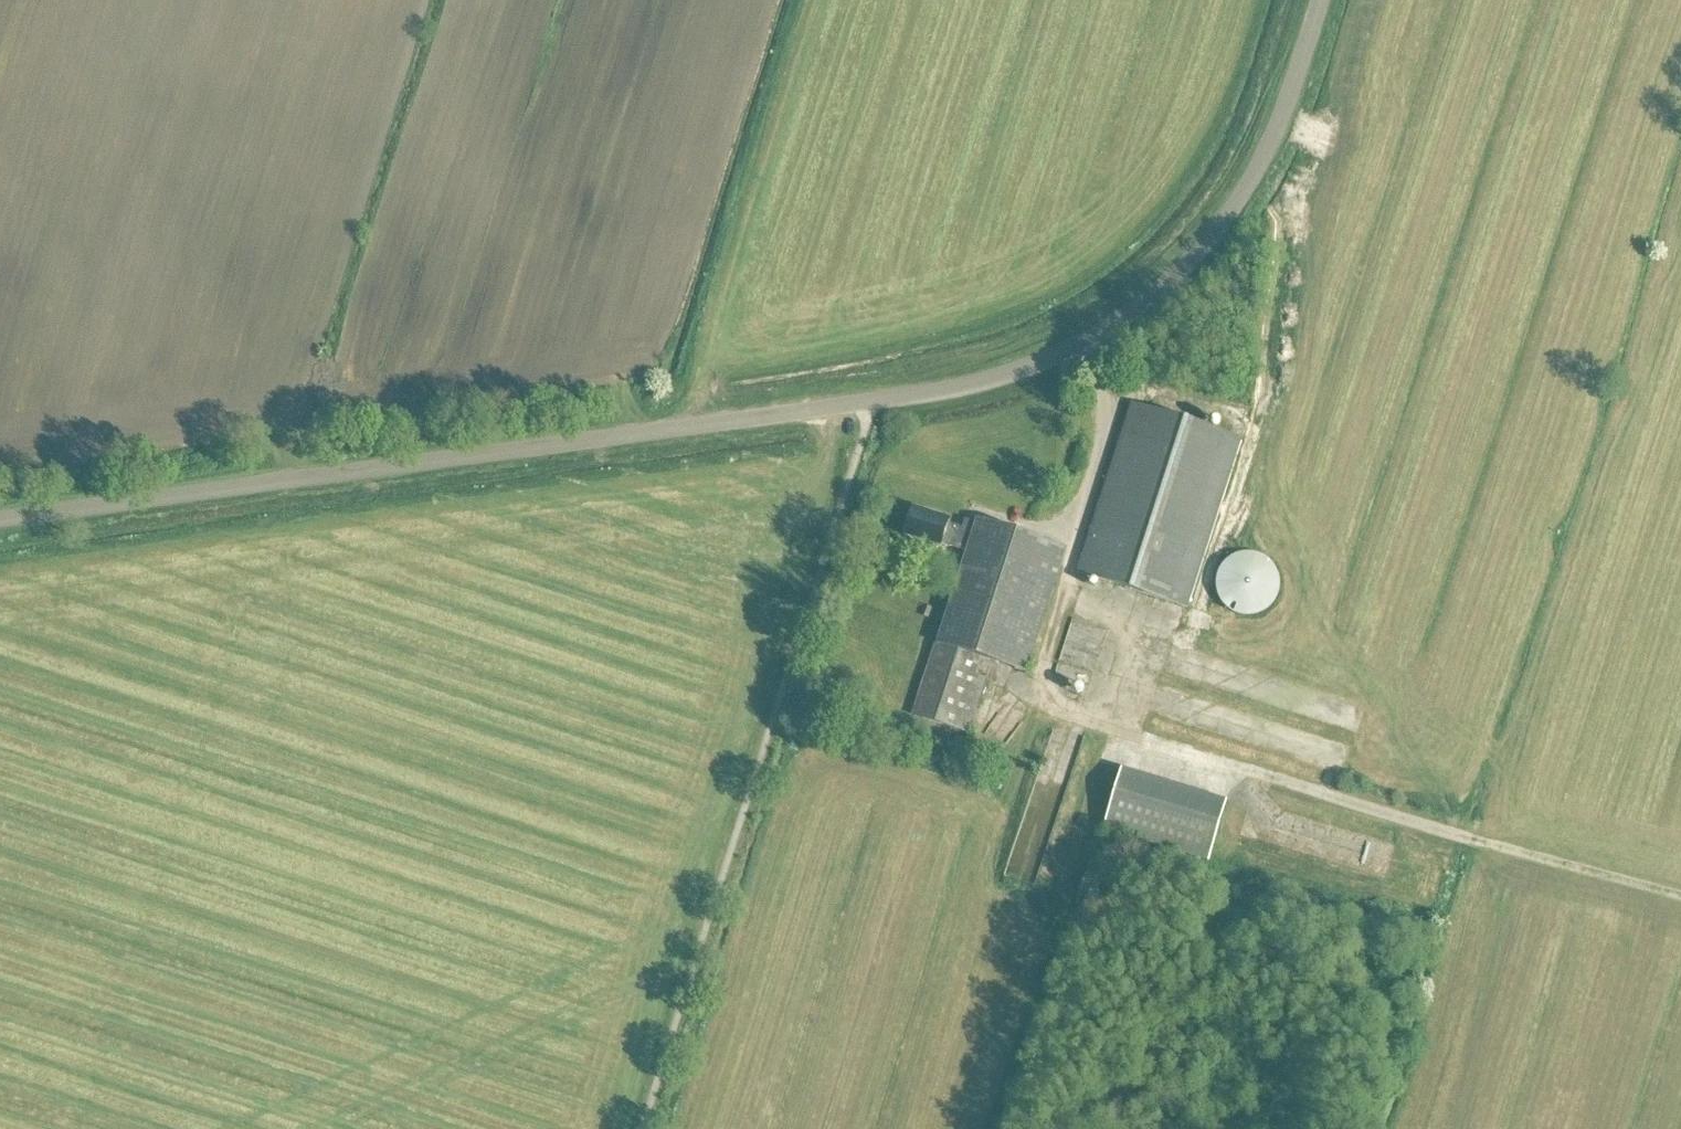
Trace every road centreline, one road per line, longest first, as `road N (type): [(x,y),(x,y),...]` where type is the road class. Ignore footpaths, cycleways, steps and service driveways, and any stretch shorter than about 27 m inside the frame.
road 1 (tertiary): [(0,521),(867,404),(1034,367),(1158,294),(1225,220),(1275,133),(1320,0)]
road 2 (track): [(1680,898),(1472,841),(1130,733),(1116,621),(1068,582),(1112,405),(1083,343)]

